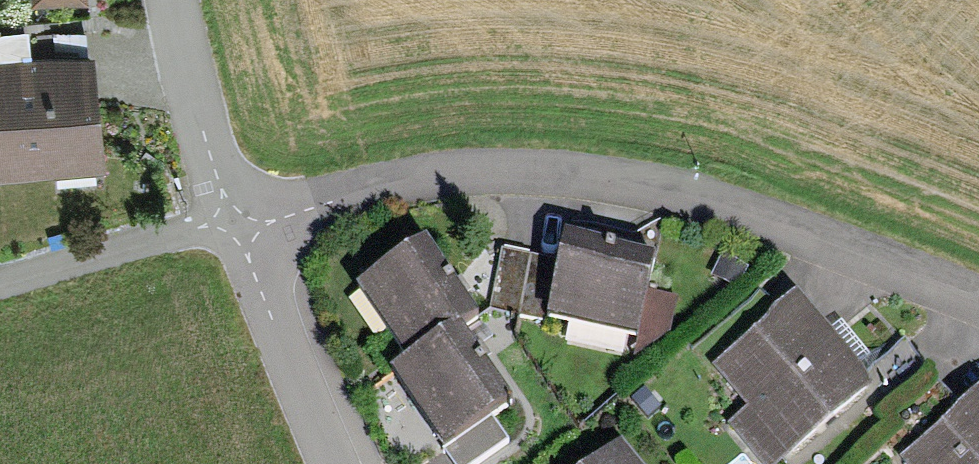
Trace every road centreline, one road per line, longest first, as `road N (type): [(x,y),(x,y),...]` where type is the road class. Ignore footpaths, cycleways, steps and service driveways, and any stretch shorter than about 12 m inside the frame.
road 1 (residential): [(978,296),(791,224),(634,180),(530,169),(435,176),(239,232)]
road 2 (residential): [(239,232),(336,463)]
road 3 (residential): [(0,285),(233,218)]
road 4 (residential): [(172,0),(233,218)]

